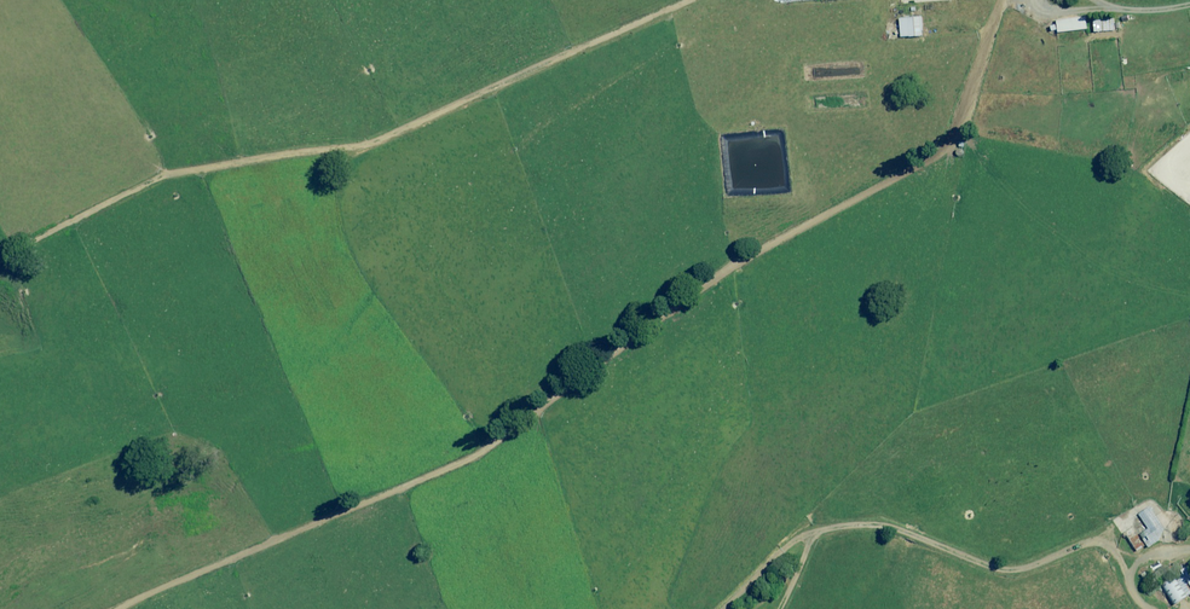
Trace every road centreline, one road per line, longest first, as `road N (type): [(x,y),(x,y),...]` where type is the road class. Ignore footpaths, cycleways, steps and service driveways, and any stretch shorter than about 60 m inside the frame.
road 1 (track): [(123,608),(483,452),(733,267),(953,147),(1003,0)]
road 2 (track): [(689,0),(368,144),(166,176),(44,237)]
road 3 (track): [(723,608),(793,539),(862,523),(894,527),(993,568),(1037,565),(1086,543),(1102,543),(1119,557)]

